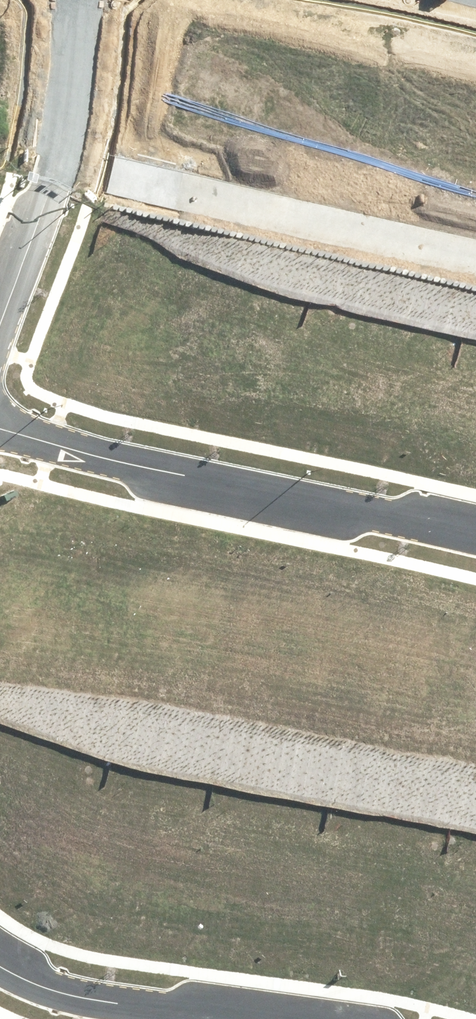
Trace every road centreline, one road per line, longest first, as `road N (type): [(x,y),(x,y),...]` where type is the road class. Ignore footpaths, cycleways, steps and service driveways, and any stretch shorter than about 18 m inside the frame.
road 1 (residential): [(0,429),(475,540)]
road 2 (residential): [(49,168),(475,259)]
road 3 (residential): [(0,964),(71,997),(230,1018)]
road 4 (residential): [(79,0),(49,168)]
road 5 (residential): [(49,168),(50,187),(0,326)]

